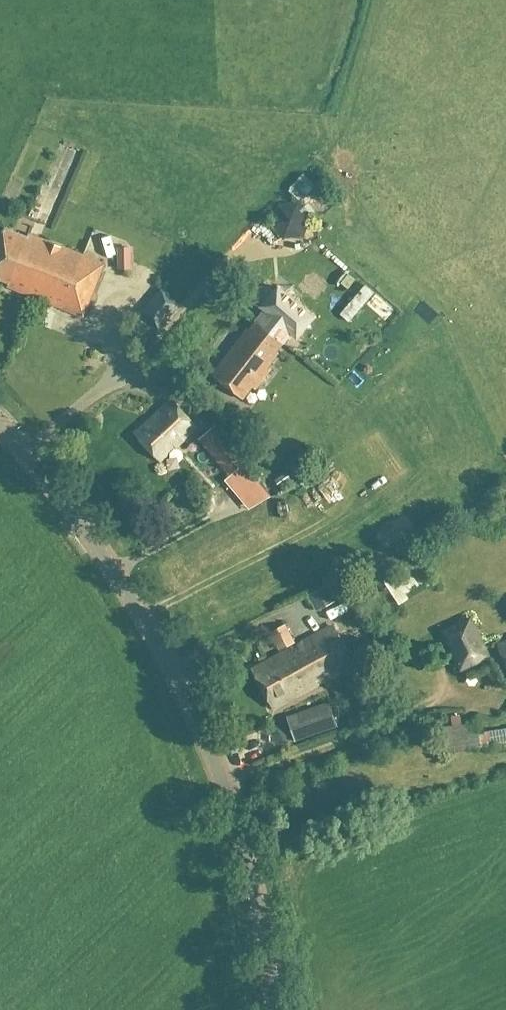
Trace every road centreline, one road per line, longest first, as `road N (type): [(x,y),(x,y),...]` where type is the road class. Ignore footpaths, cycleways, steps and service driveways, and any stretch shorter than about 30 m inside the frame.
road 1 (tertiary): [(270,1009),(243,857),(178,692),(107,570),(0,436)]

